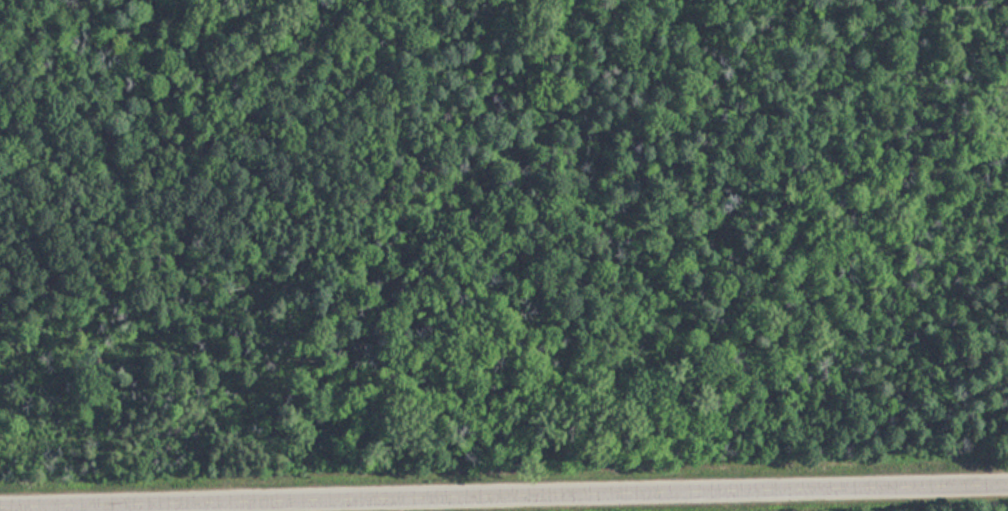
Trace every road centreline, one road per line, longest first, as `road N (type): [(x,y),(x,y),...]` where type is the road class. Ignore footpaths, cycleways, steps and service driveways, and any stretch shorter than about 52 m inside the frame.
road 1 (residential): [(45,510),(1007,488)]

